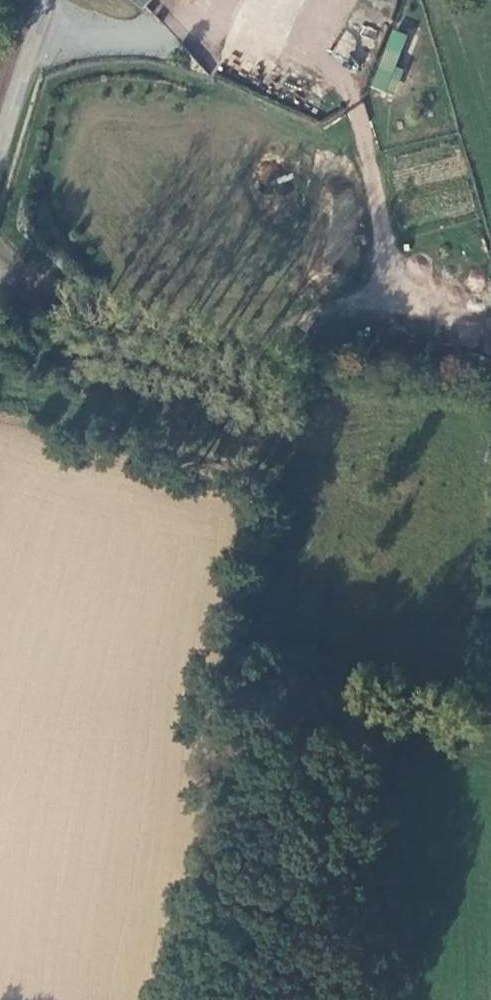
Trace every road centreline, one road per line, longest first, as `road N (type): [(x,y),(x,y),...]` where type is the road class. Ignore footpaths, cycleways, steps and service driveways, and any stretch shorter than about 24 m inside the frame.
road 1 (unclassified): [(49,0),(0,146)]

